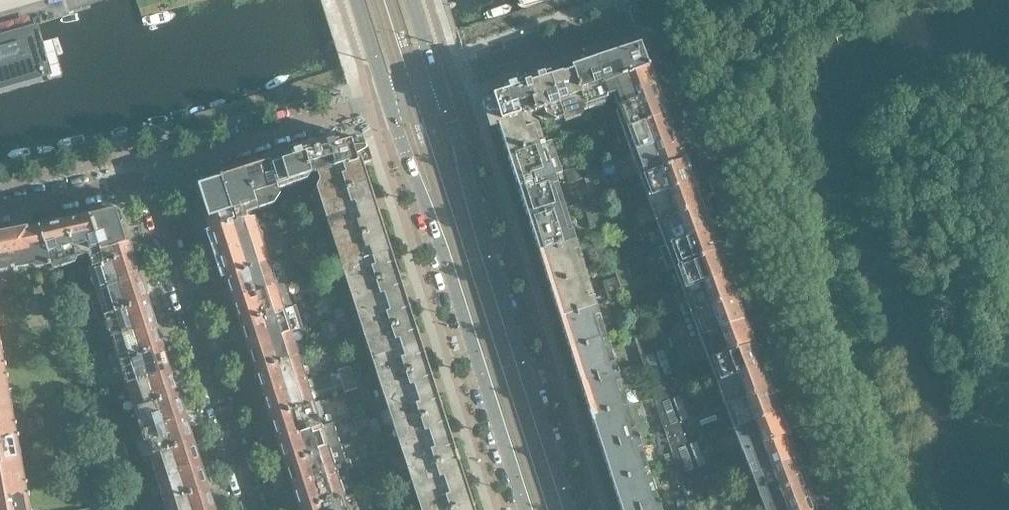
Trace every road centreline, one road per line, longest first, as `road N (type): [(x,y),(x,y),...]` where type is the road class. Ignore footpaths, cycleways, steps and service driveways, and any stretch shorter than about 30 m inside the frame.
road 1 (residential): [(845,509),(662,20),(649,10),(440,79)]
road 2 (tertiary): [(571,509),(440,79)]
road 3 (tertiary): [(386,97),(527,509)]
road 4 (residential): [(143,185),(254,509)]
road 5 (residential): [(143,185),(172,158),(386,97)]
road 6 (residential): [(0,209),(120,182),(143,185)]

